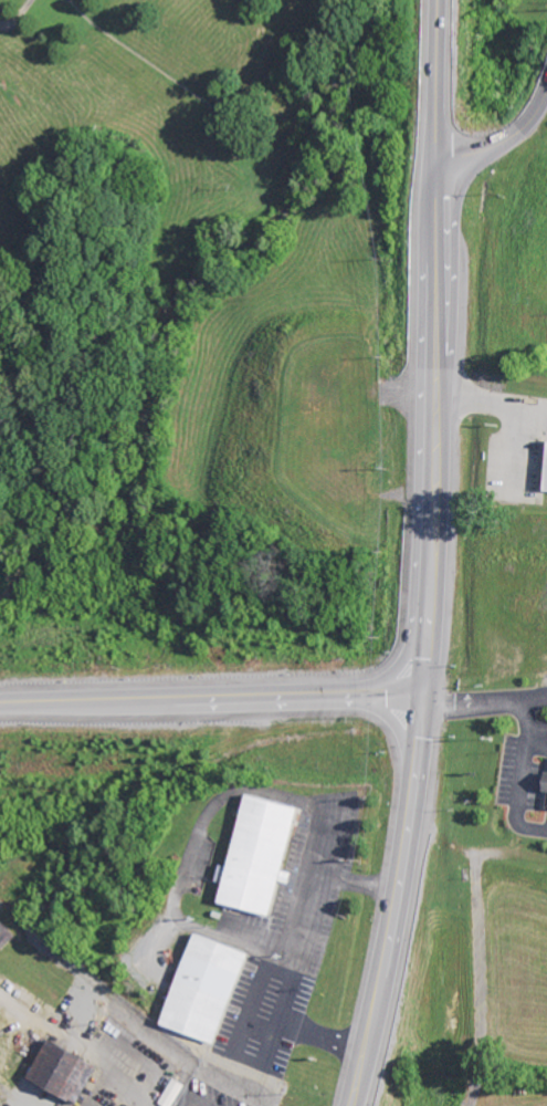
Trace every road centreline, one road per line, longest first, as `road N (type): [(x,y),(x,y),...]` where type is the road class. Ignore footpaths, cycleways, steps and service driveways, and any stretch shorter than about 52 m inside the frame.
road 1 (trunk): [(422,692),(443,0)]
road 2 (residential): [(165,1105),(111,1061),(67,1004),(370,1089),(431,1096),(546,1084)]
road 3 (trunk): [(0,703),(422,692)]
road 4 (secondary): [(350,1105),(389,935),(422,692)]
road 5 (residential): [(470,1105),(480,1063),(467,866),(446,848),(404,839)]
road 6 (secondary): [(440,156),(502,143),(533,119),(546,96)]

